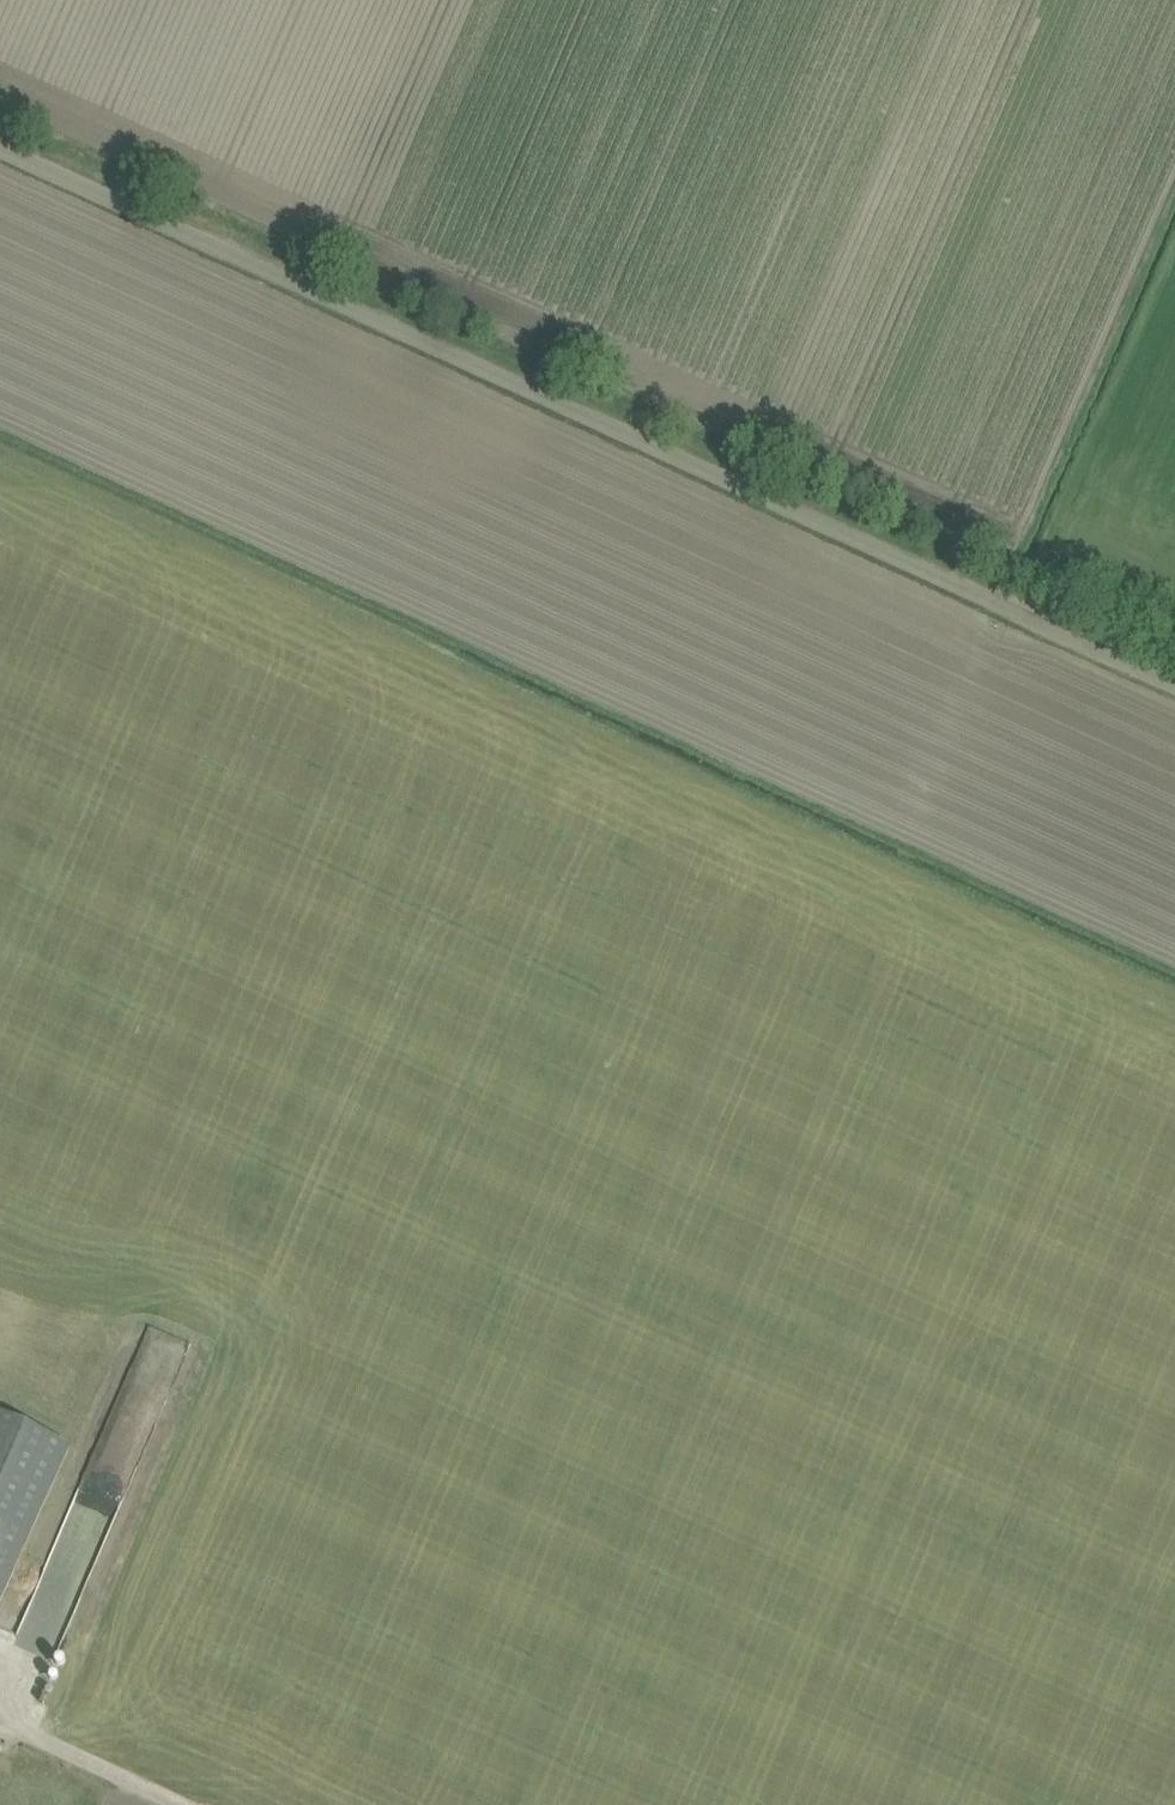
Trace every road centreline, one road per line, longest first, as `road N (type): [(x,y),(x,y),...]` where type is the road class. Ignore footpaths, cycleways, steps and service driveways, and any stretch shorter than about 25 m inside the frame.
road 1 (unclassified): [(0,148),(1174,688)]
road 2 (track): [(182,1804),(0,1717)]

